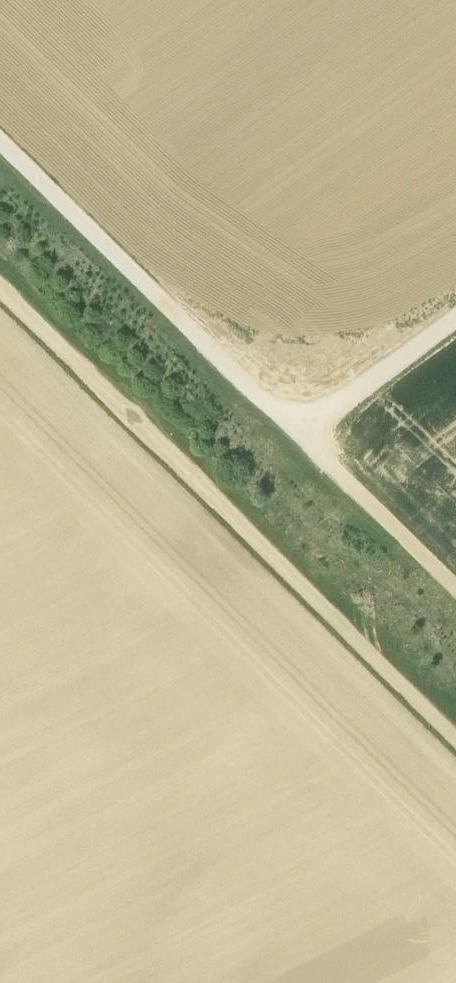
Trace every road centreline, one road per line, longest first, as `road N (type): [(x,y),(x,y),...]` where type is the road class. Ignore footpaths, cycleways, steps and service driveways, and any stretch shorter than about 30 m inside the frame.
road 1 (track): [(0,150),(455,597)]
road 2 (track): [(245,532),(0,293)]
road 3 (track): [(245,532),(455,741)]
road 4 (track): [(288,431),(383,387),(455,334)]

